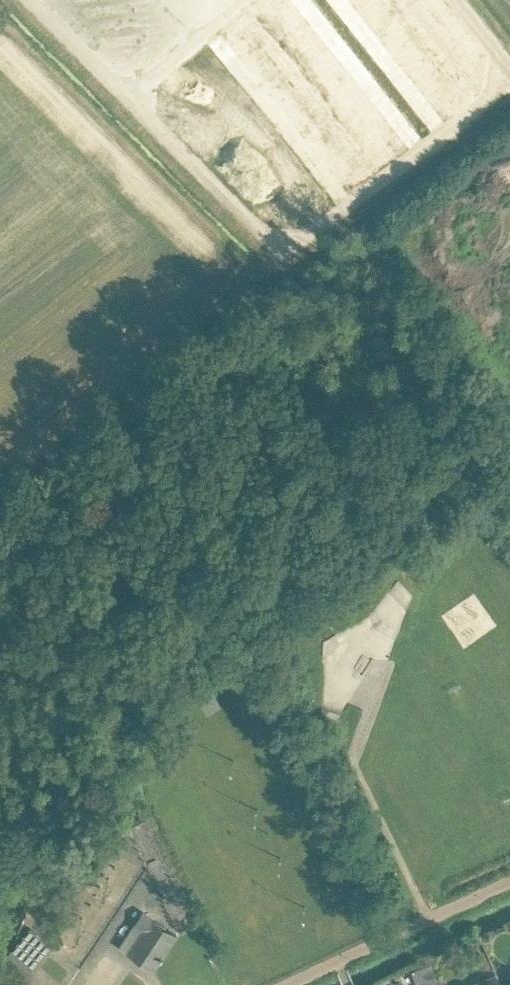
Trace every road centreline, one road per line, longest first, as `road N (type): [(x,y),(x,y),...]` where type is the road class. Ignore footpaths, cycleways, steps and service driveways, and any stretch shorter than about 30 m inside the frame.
road 1 (unclassified): [(288,984),(509,882)]

